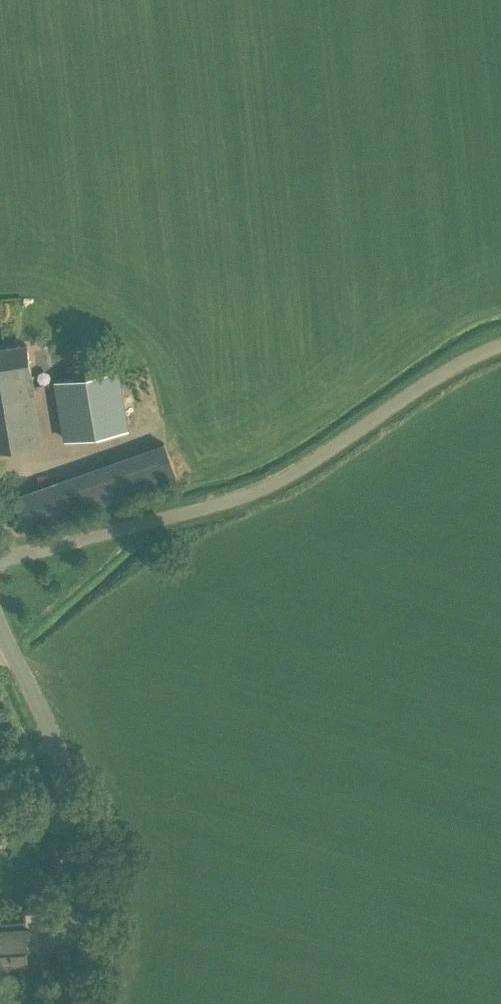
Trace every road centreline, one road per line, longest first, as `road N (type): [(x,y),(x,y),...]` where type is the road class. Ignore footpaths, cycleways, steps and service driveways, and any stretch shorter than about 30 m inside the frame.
road 1 (unclassified): [(500,348),(456,364),(247,499),(0,559)]
road 2 (unclassified): [(0,610),(75,796),(84,845),(76,1003)]

